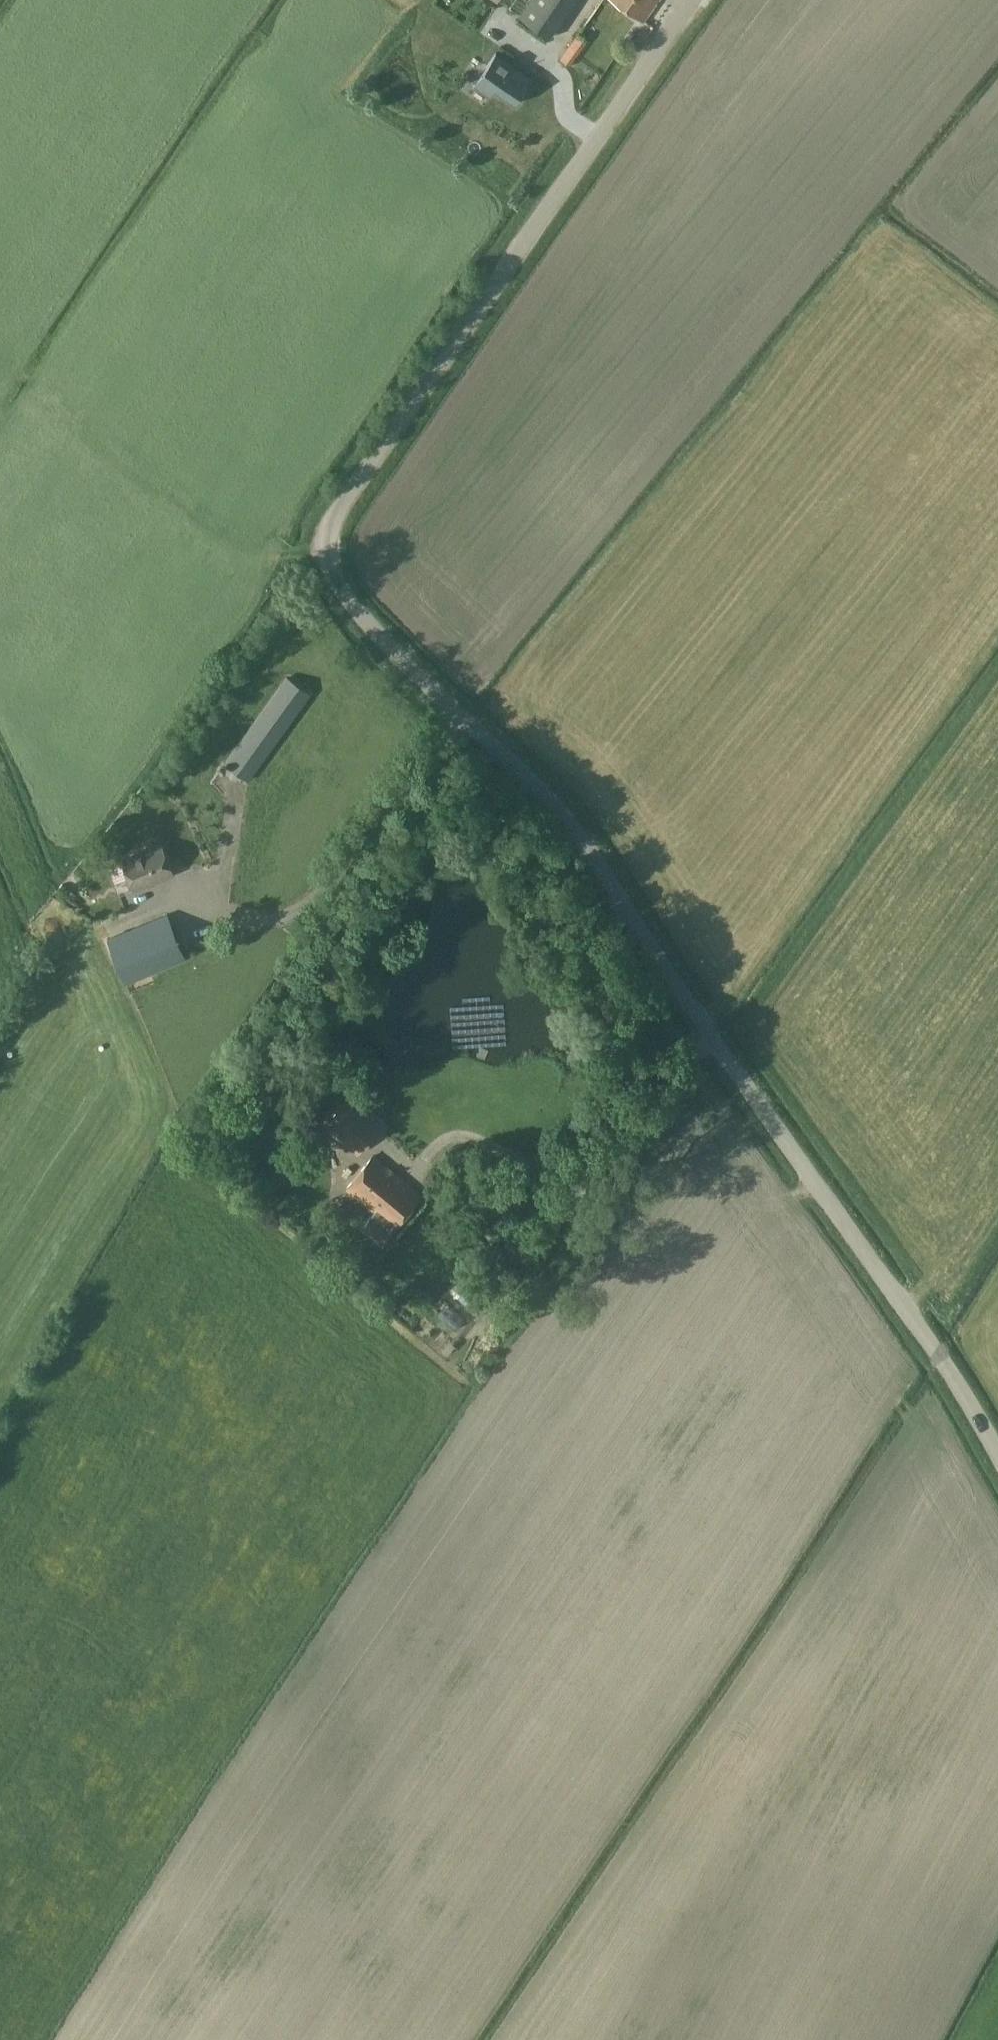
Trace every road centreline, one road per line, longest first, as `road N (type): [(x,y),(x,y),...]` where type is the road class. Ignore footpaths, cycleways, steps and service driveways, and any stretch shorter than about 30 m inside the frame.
road 1 (unclassified): [(997,1452),(577,833),(376,631),(330,562),(330,532),(347,496),(691,0)]

